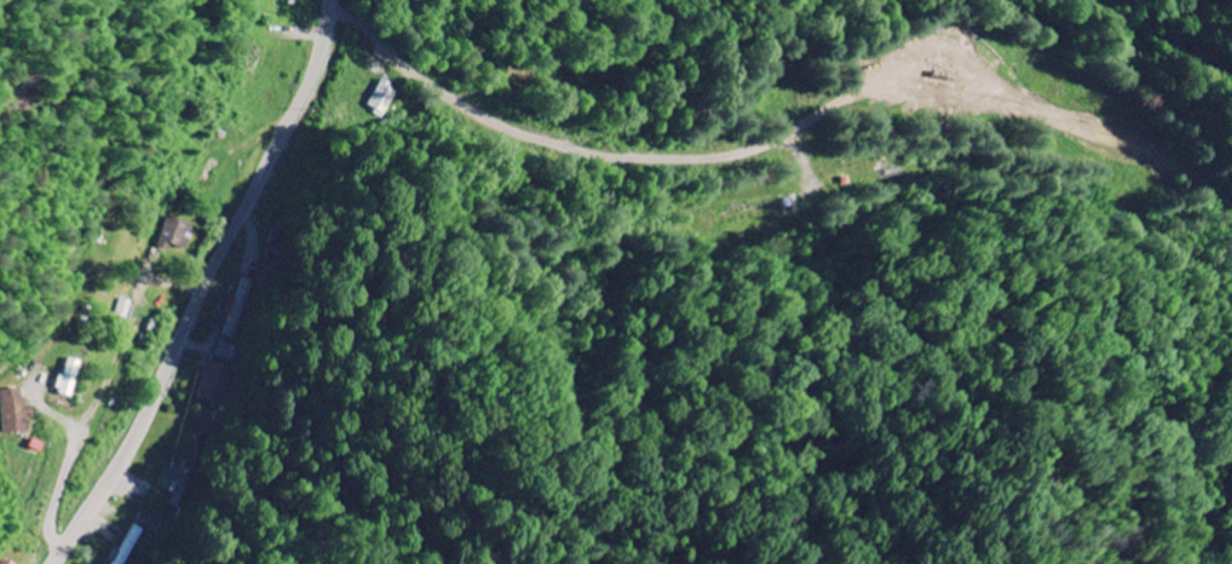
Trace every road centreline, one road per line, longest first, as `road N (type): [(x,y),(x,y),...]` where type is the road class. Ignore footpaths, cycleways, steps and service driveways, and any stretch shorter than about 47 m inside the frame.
road 1 (secondary): [(330,0),(324,50),(298,116),(159,397),(57,563)]

